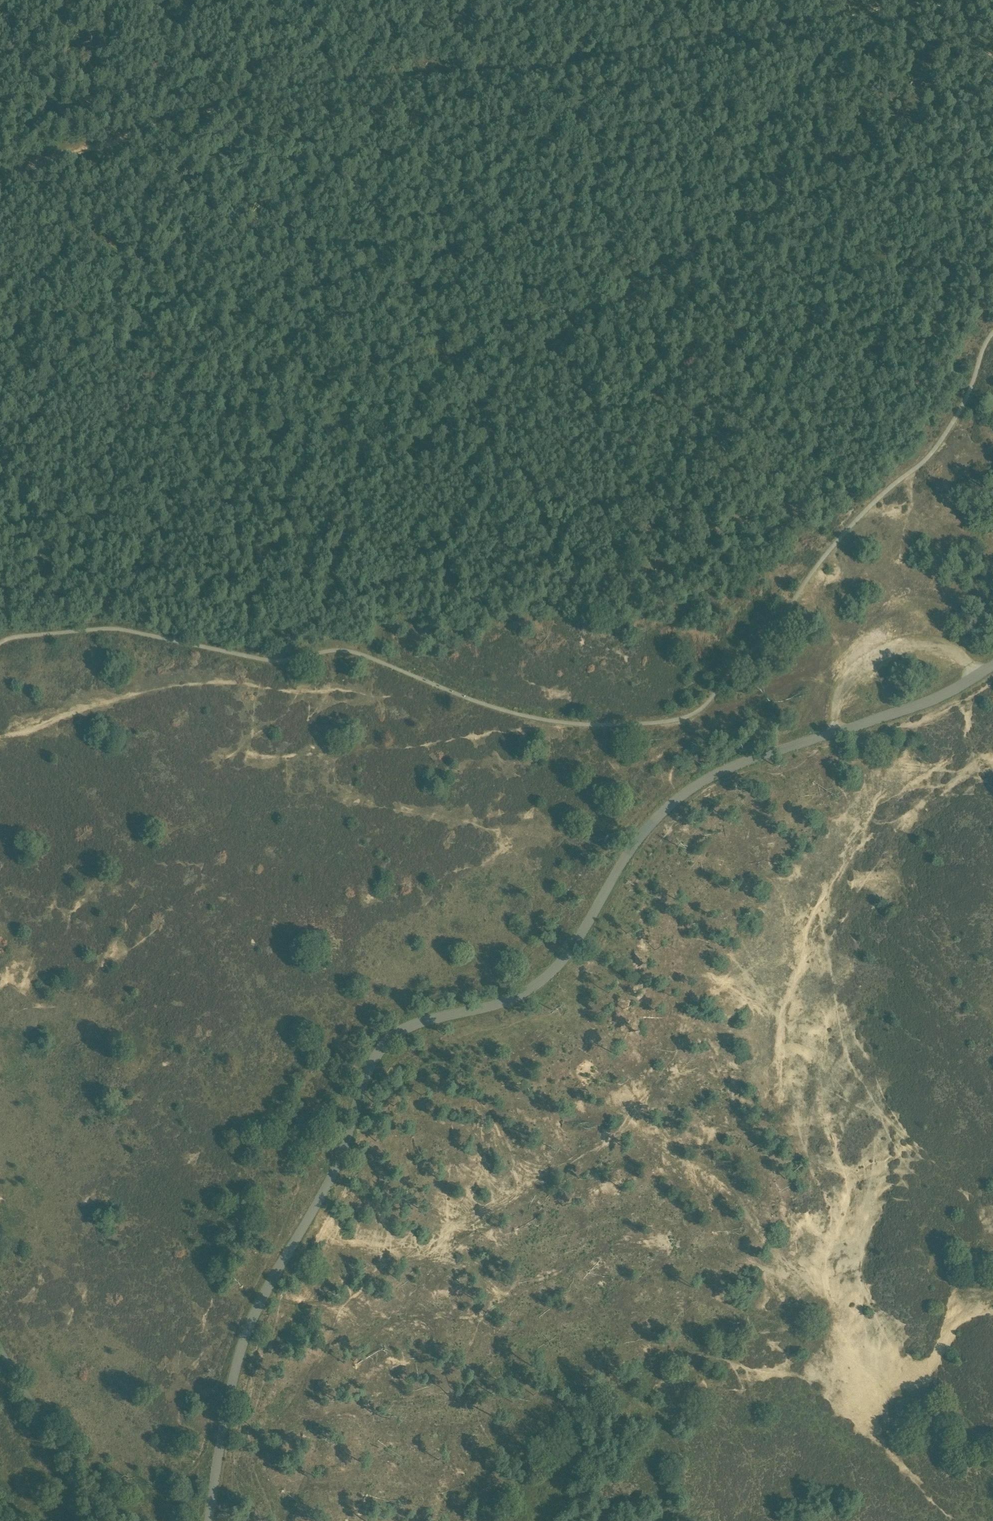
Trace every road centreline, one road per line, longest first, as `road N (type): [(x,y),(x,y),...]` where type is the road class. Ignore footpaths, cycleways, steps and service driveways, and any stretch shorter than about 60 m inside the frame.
road 1 (unclassified): [(209,1520),(252,1317),(329,1181),(370,1064),(387,1040),(538,983),(570,952),(637,841),(692,787),(749,760),(929,700),(992,666)]
road 2 (track): [(953,9),(875,5),(844,18),(515,71),(320,86),(109,134),(0,177)]

